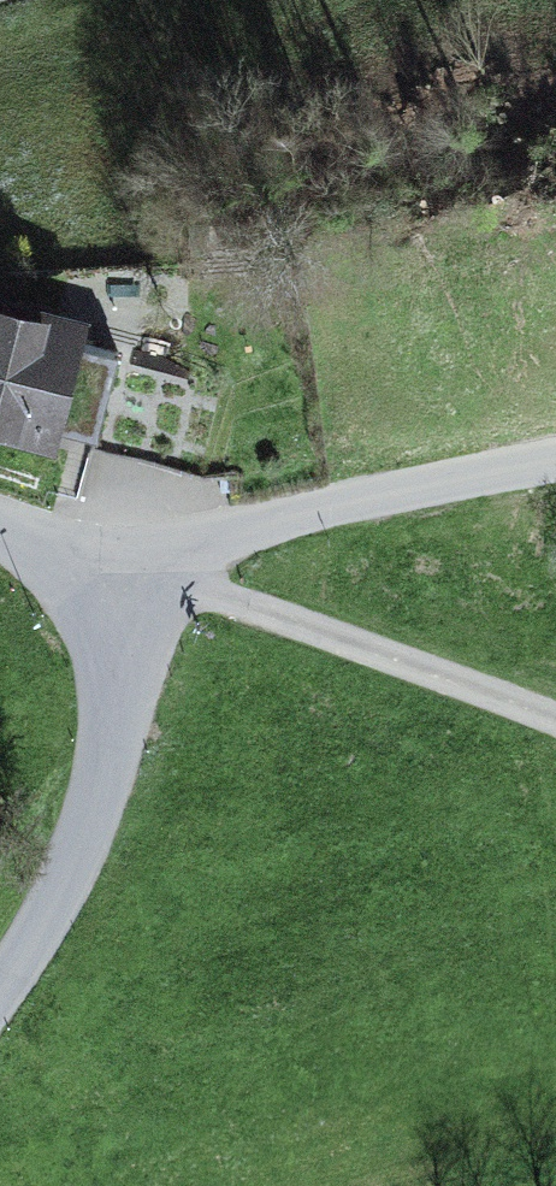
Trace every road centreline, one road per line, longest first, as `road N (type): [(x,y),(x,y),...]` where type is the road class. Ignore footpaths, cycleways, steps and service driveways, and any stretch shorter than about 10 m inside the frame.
road 1 (unclassified): [(0,969),(103,821),(175,567)]
road 2 (track): [(175,567),(555,739)]
road 3 (tertiary): [(555,484),(175,567)]
road 4 (tertiary): [(175,567),(0,510)]

